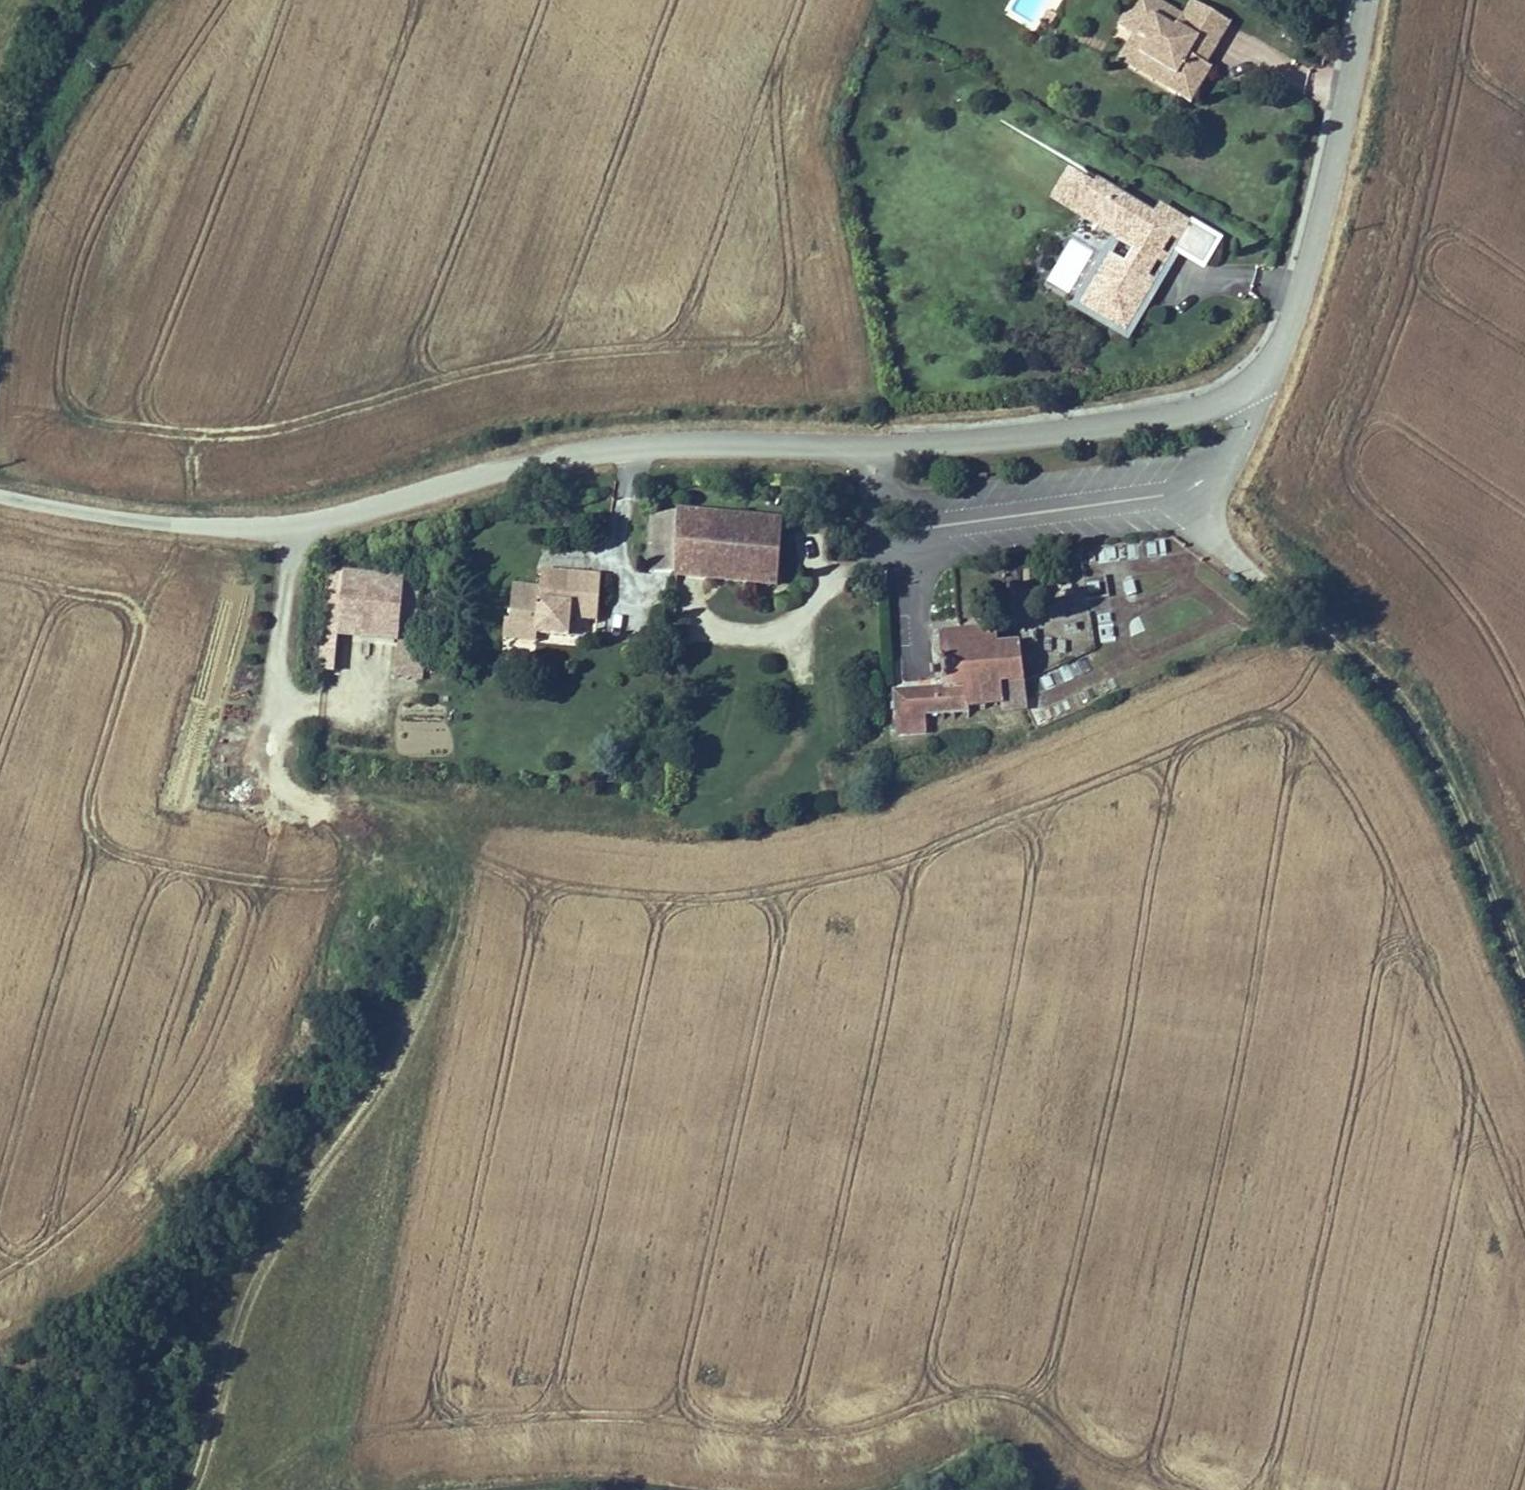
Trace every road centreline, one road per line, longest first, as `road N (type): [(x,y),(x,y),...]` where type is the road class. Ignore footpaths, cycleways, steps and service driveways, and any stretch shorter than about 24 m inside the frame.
road 1 (residential): [(0,491),(100,515),(224,529),(279,527),(605,453),(688,443),(869,450),(1229,400),(1288,343),(1363,0)]
road 2 (track): [(1191,487),(1231,555),(1399,699),(1457,797),(1524,963)]

